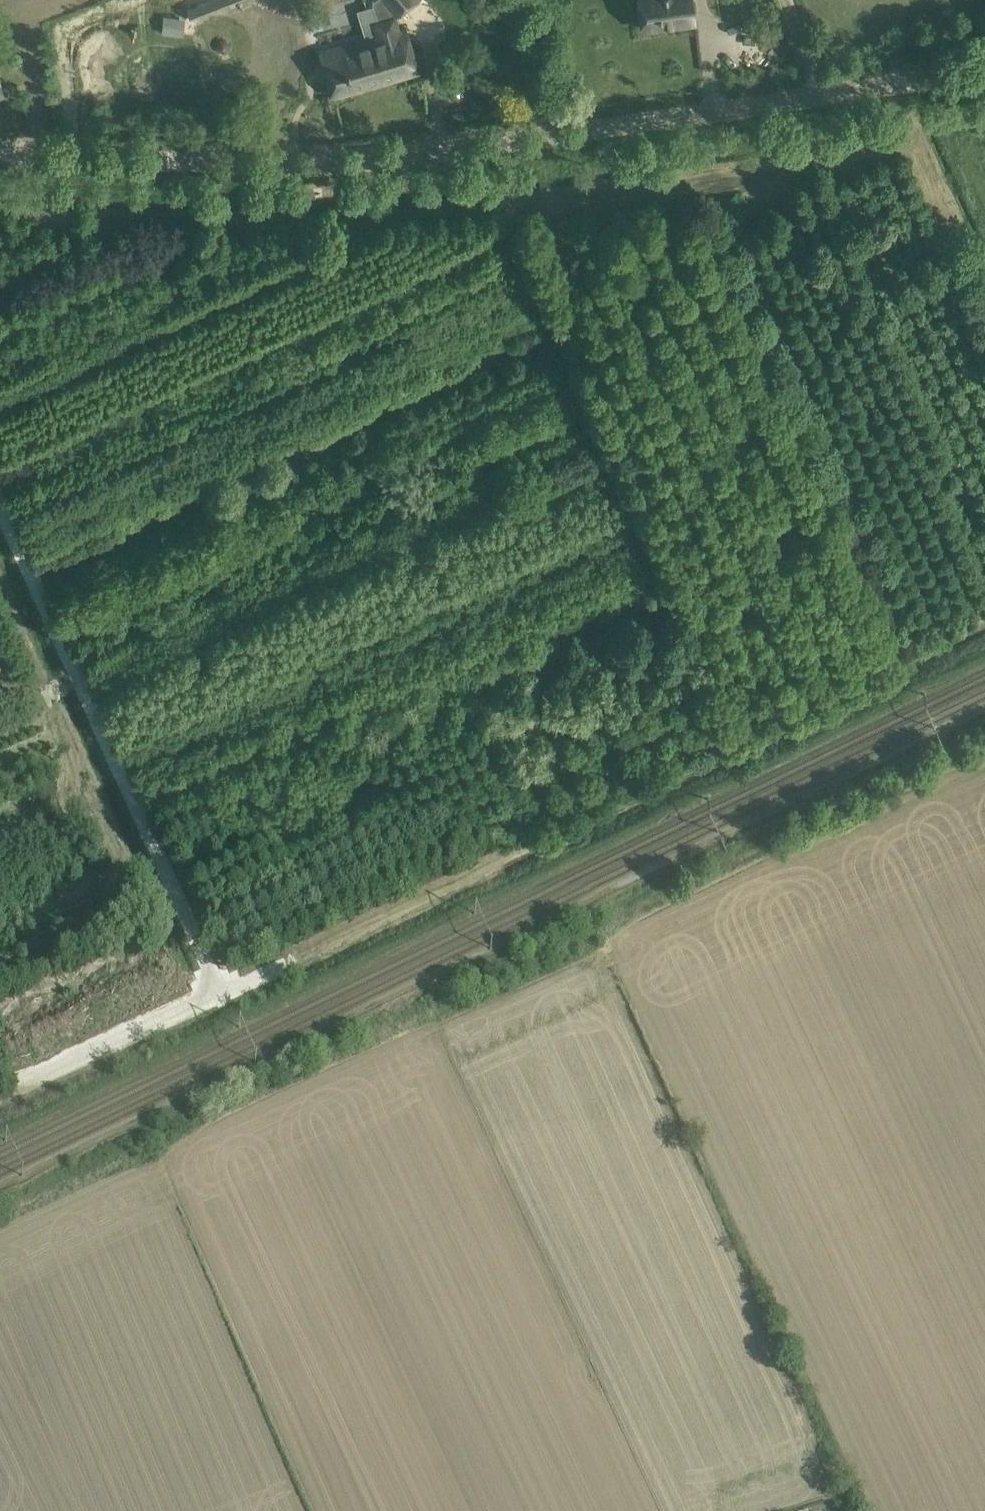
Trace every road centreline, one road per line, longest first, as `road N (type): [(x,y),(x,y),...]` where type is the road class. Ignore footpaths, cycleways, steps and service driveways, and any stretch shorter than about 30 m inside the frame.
road 1 (unclassified): [(0,155),(357,163),(984,70)]
road 2 (unclassified): [(233,976),(0,473)]

